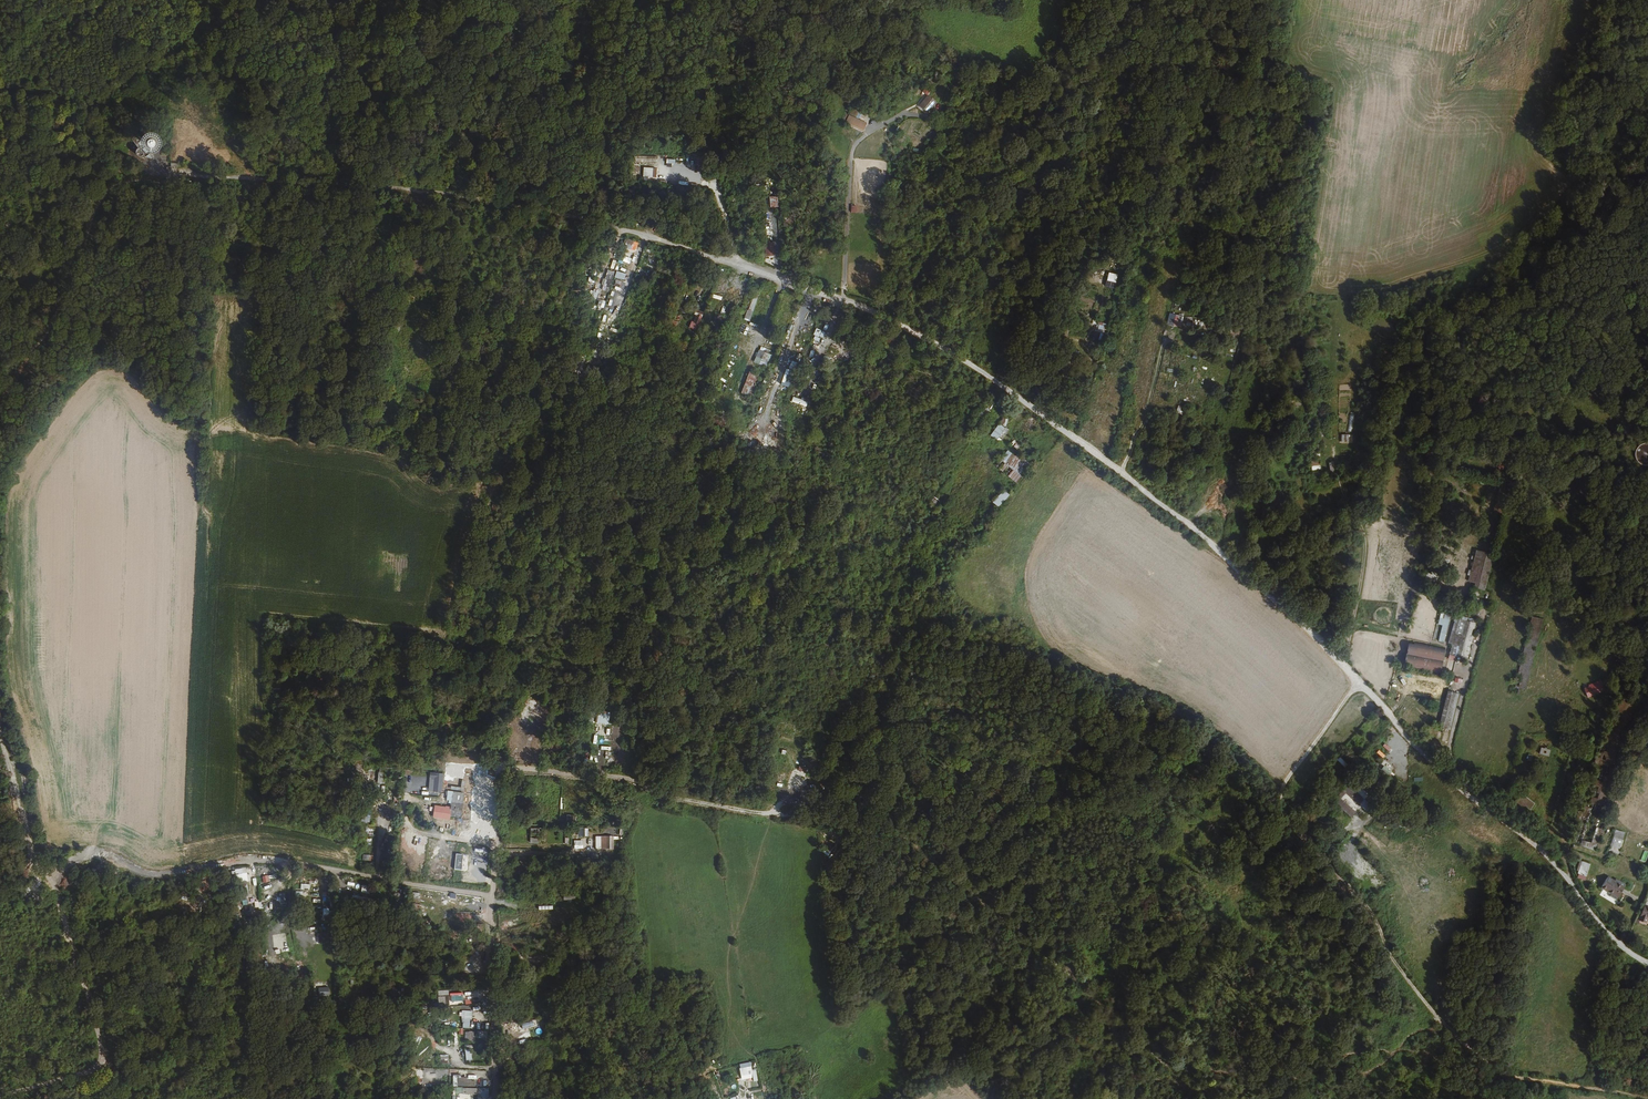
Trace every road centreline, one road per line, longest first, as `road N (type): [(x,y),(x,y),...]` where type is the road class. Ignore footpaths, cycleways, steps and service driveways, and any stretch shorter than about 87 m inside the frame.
road 1 (unclassified): [(245,179),(357,183),(605,224),(766,271),(889,318),(1044,411),(1223,552),(1359,681)]
road 2 (track): [(492,894),(502,769),(620,778),(671,796),(906,837),(1212,1098)]
road 3 (track): [(1278,794),(1376,920),(1402,972),(1492,1075),(1647,1098)]
road 4 (unclassified): [(494,1098),(492,894),(254,858)]
road 5 (track): [(0,403),(52,316),(101,181),(101,102),(0,77)]
road 6 (unclassified): [(1359,681),(1456,784),(1540,846),(1612,935),(1647,963)]
road 7 (track): [(254,858),(146,878),(110,846),(41,877),(23,869),(25,839),(0,747)]
road 8 (track): [(889,318),(969,198),(1002,174),(1026,111),(1037,0)]
road 9 (track): [(1647,334),(1592,174),(1592,67),(1620,0)]
road 10 (track): [(53,869),(106,1058),(97,1070),(0,1095)]
road 11 (track): [(101,181),(245,179)]
road 12 (unclassified): [(1278,794),(1359,681)]

